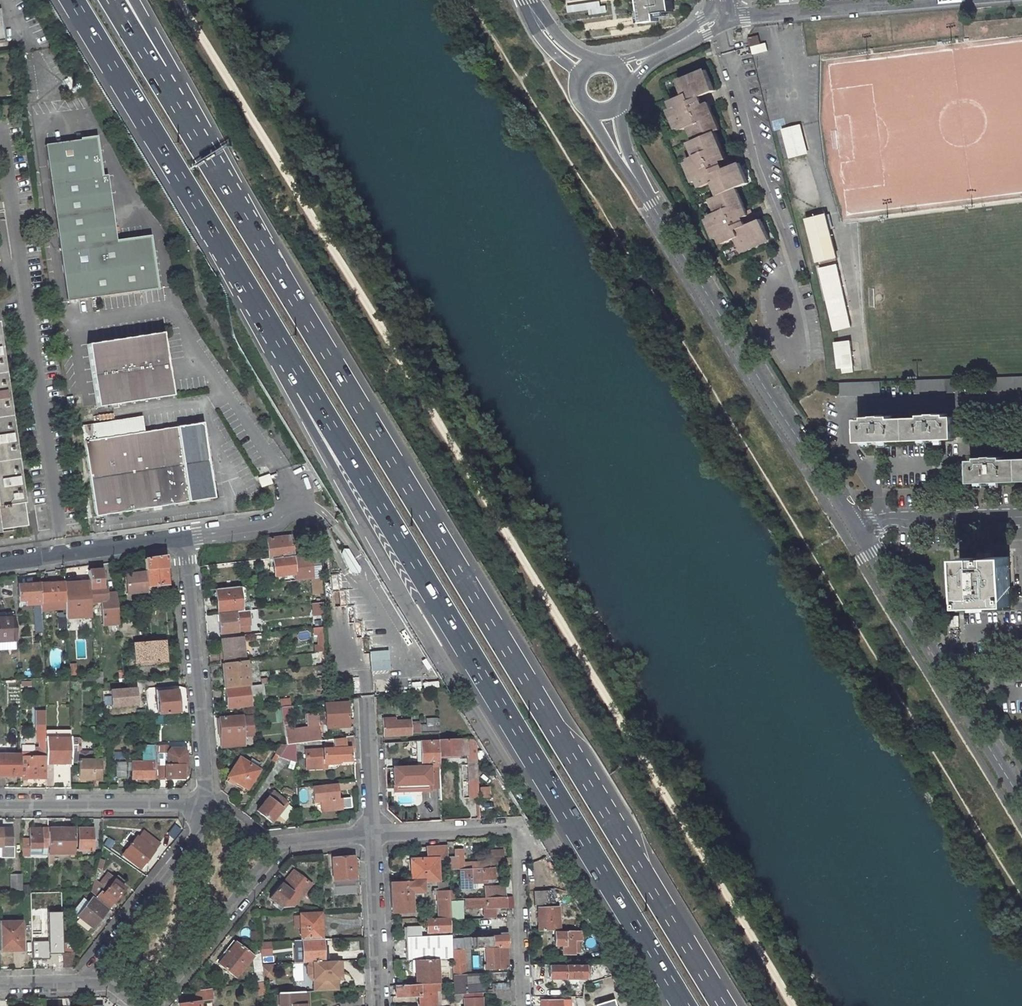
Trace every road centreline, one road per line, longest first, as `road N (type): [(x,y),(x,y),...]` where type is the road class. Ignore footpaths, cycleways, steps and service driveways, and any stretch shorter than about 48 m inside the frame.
road 1 (trunk): [(72,0),(684,1005)]
road 2 (trunk): [(723,1005),(156,72)]
road 3 (unclassified): [(630,172),(853,523)]
road 4 (unclassified): [(853,523),(1021,801)]
road 5 (residential): [(523,1005),(517,828),(373,834)]
road 6 (residential): [(182,537),(214,807)]
road 7 (residential): [(214,807),(92,977),(137,1005)]
road 8 (residential): [(0,805),(214,807)]
road 9 (unclassified): [(720,14),(924,0)]
road 10 (residential): [(159,1005),(271,851)]
road 11 (residential): [(182,537),(0,565)]
road 12 (residential): [(381,1005),(373,834)]
road 13 (residential): [(853,523),(1021,517)]
road 14 (residential): [(373,834),(367,701)]
road 15 (residential): [(298,502),(268,524),(182,537)]

